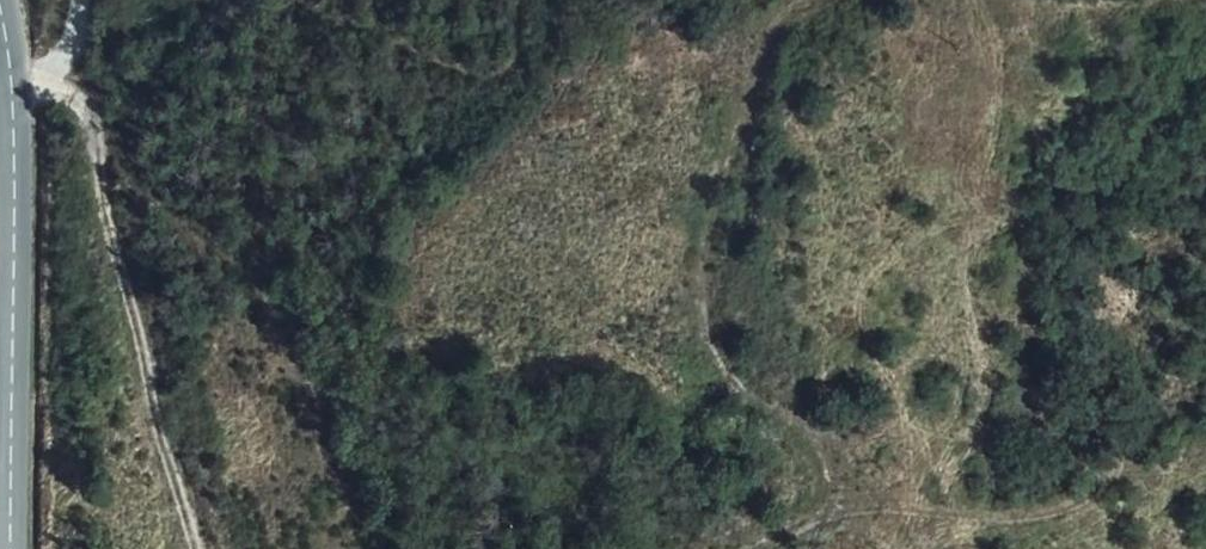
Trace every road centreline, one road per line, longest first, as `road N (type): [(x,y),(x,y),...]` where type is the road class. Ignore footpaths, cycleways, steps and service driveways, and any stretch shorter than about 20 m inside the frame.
road 1 (track): [(786,548),(839,531),(838,477),(741,399),(698,312),(790,0)]
road 2 (secondary): [(10,548),(10,87),(0,15)]
road 3 (track): [(10,87),(116,173),(202,548)]
road 4 (track): [(1020,0),(1093,12),(1170,0)]

